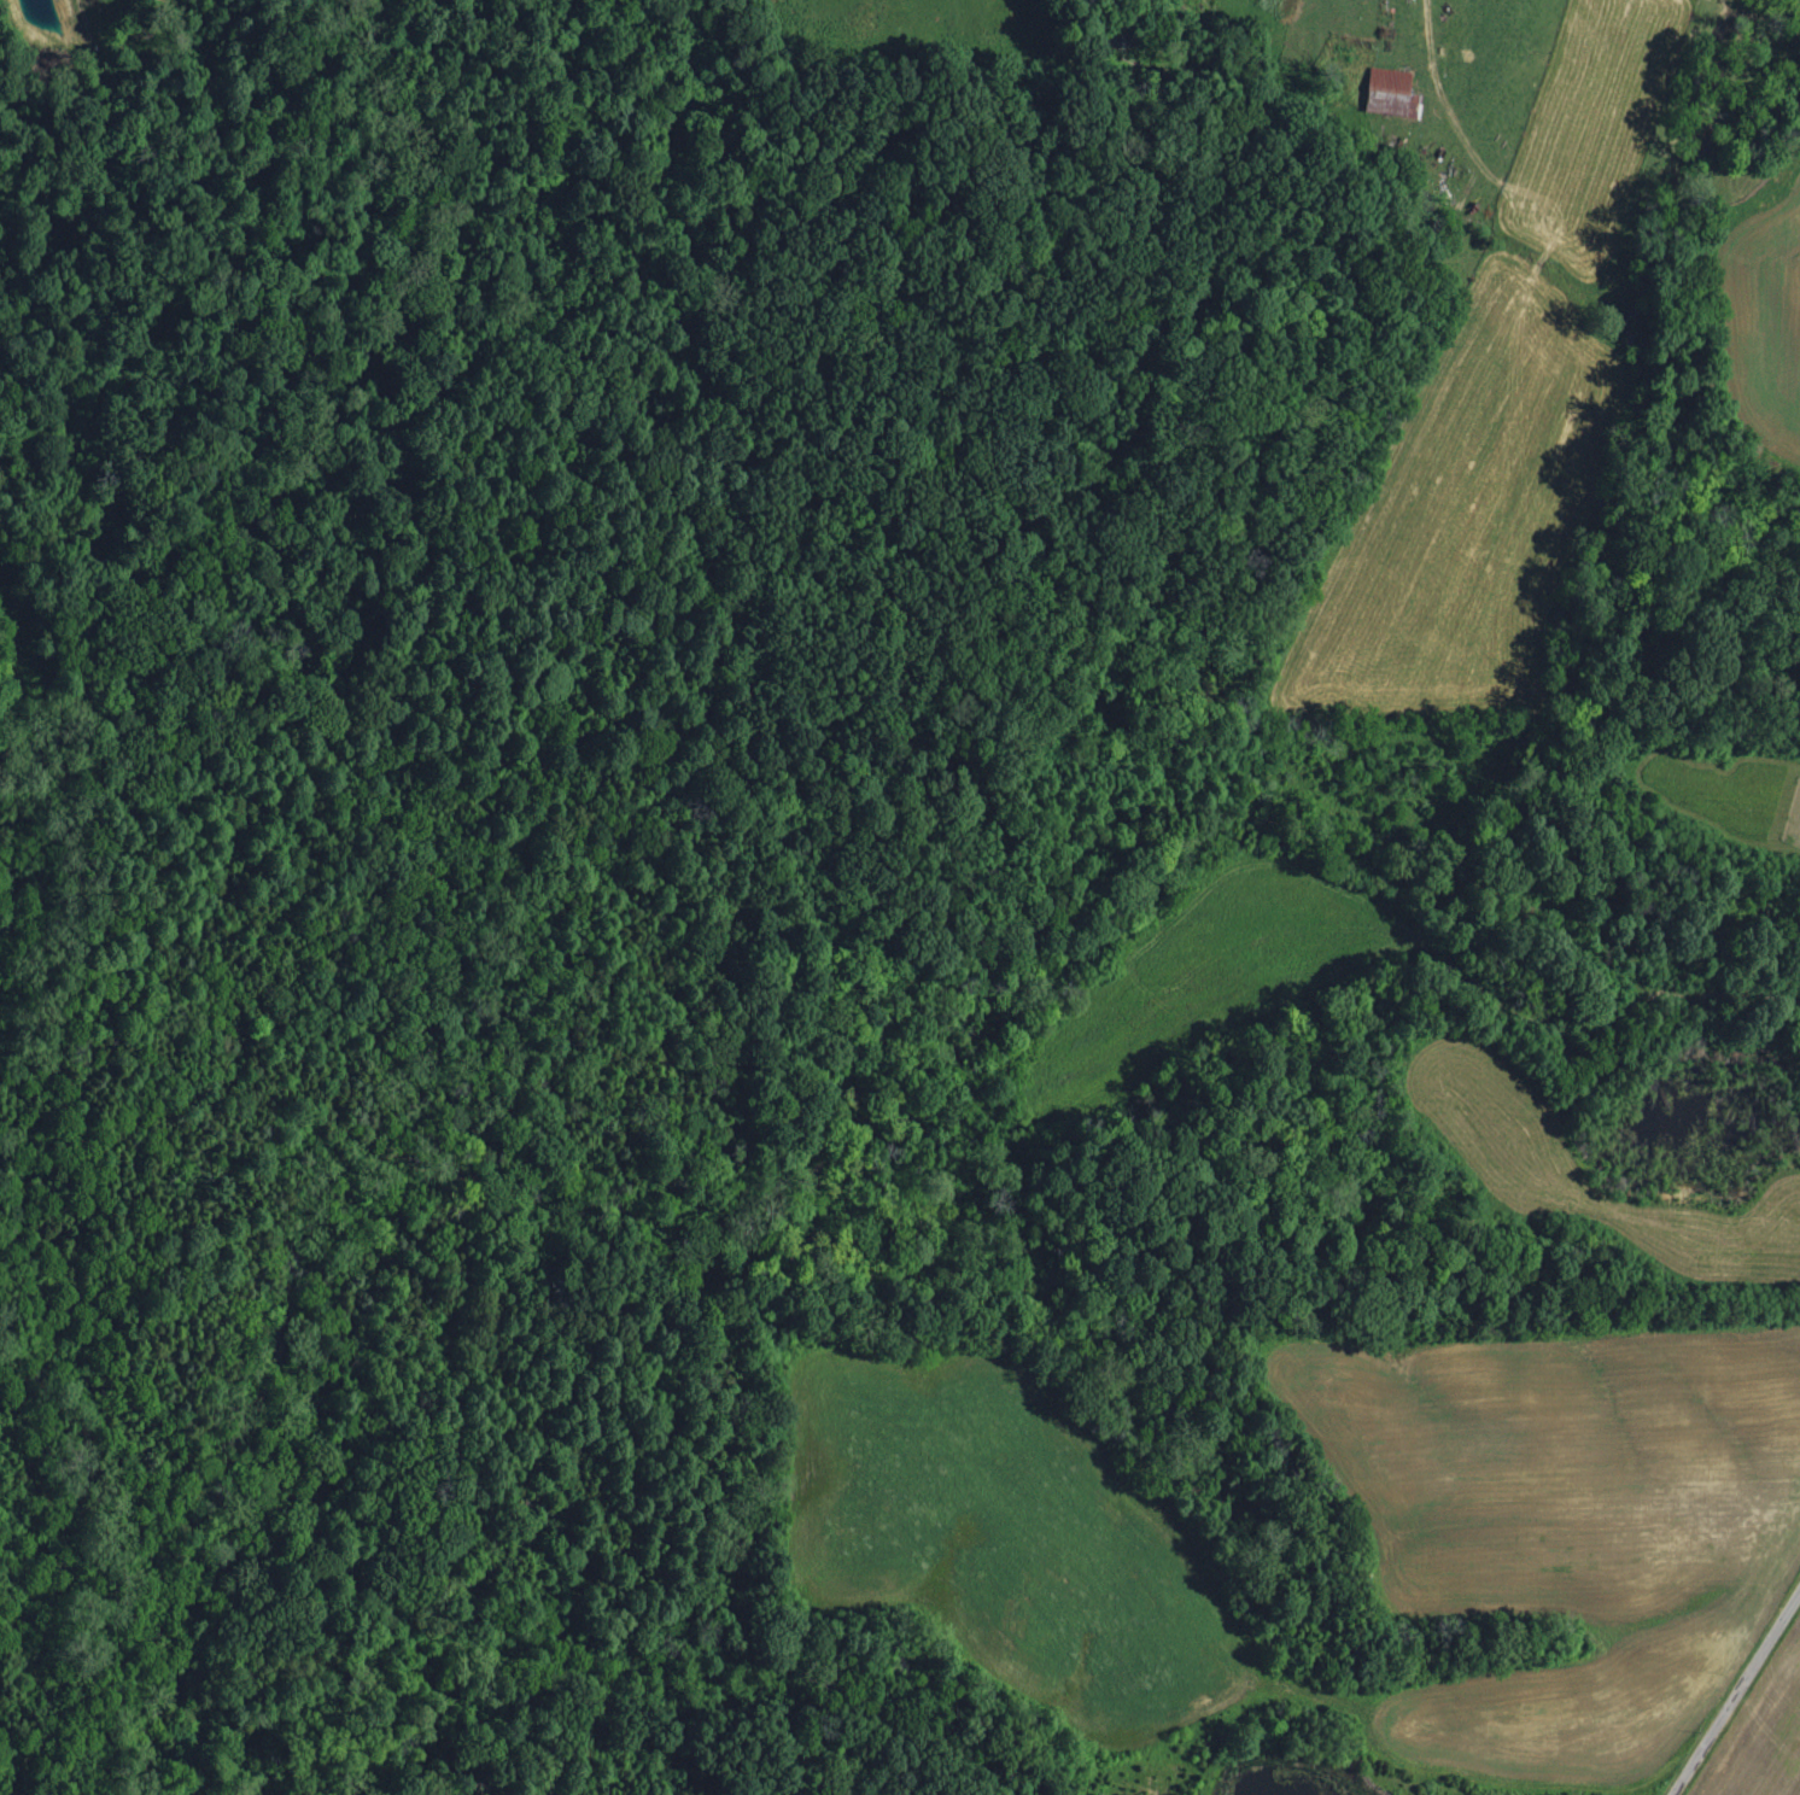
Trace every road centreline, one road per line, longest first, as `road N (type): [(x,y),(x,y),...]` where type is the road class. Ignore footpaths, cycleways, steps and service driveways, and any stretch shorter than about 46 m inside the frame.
road 1 (residential): [(1669,1794),(1799,1584)]

